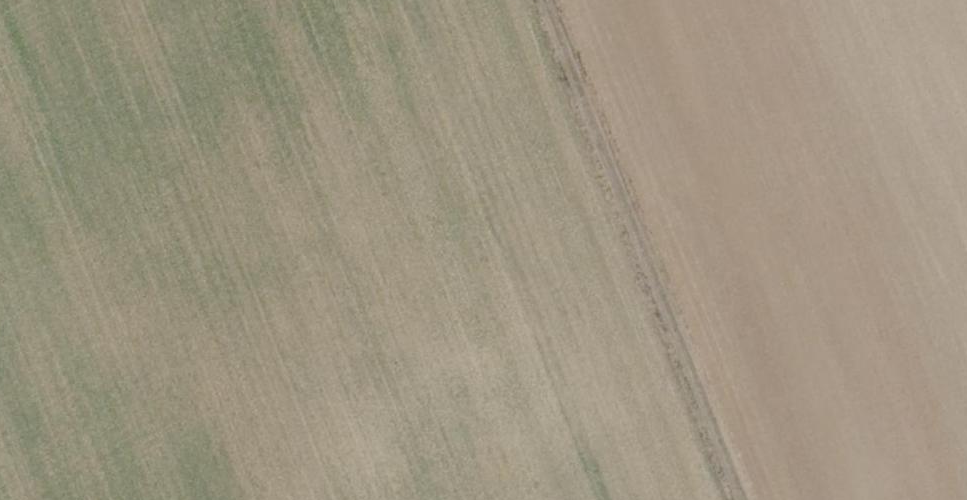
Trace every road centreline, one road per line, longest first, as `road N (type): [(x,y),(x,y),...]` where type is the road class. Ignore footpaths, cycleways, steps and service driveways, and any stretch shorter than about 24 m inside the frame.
road 1 (track): [(540,0),(738,499)]

